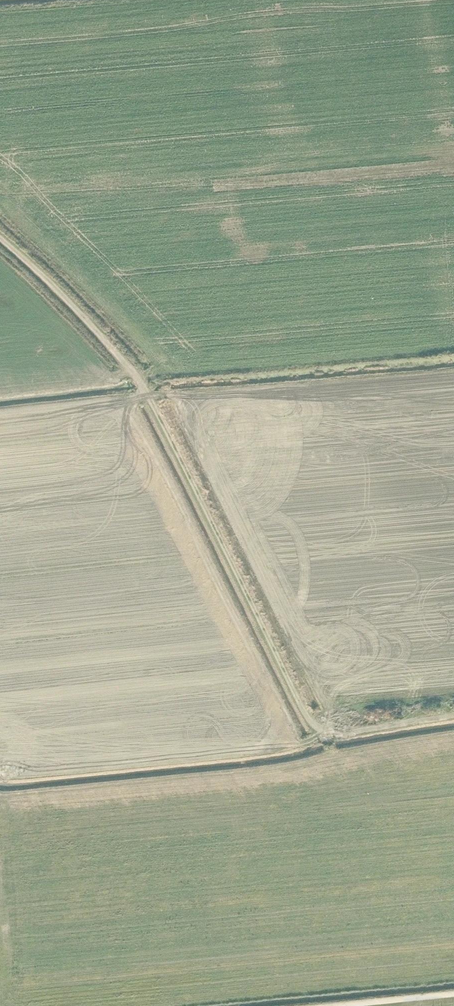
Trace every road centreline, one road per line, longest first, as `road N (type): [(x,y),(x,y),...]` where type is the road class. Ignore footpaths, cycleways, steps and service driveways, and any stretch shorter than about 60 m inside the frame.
road 1 (track): [(0,239),(114,348),(145,390),(308,715),(341,733),(453,714)]
road 2 (track): [(324,1005),(453,993)]

